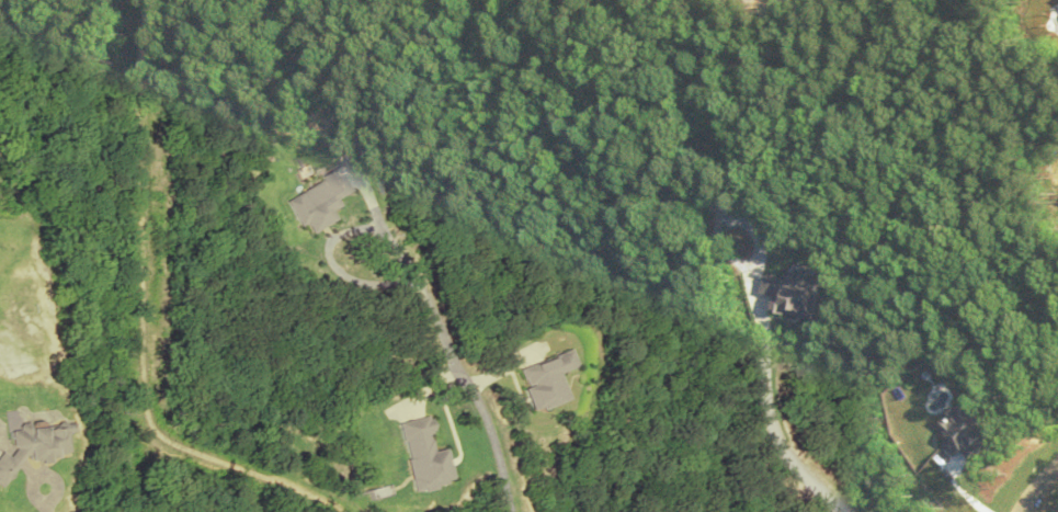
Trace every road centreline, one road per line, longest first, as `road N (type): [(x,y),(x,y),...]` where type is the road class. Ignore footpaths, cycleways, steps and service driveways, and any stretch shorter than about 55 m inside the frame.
road 1 (residential): [(512,511),(479,394),(422,287)]

